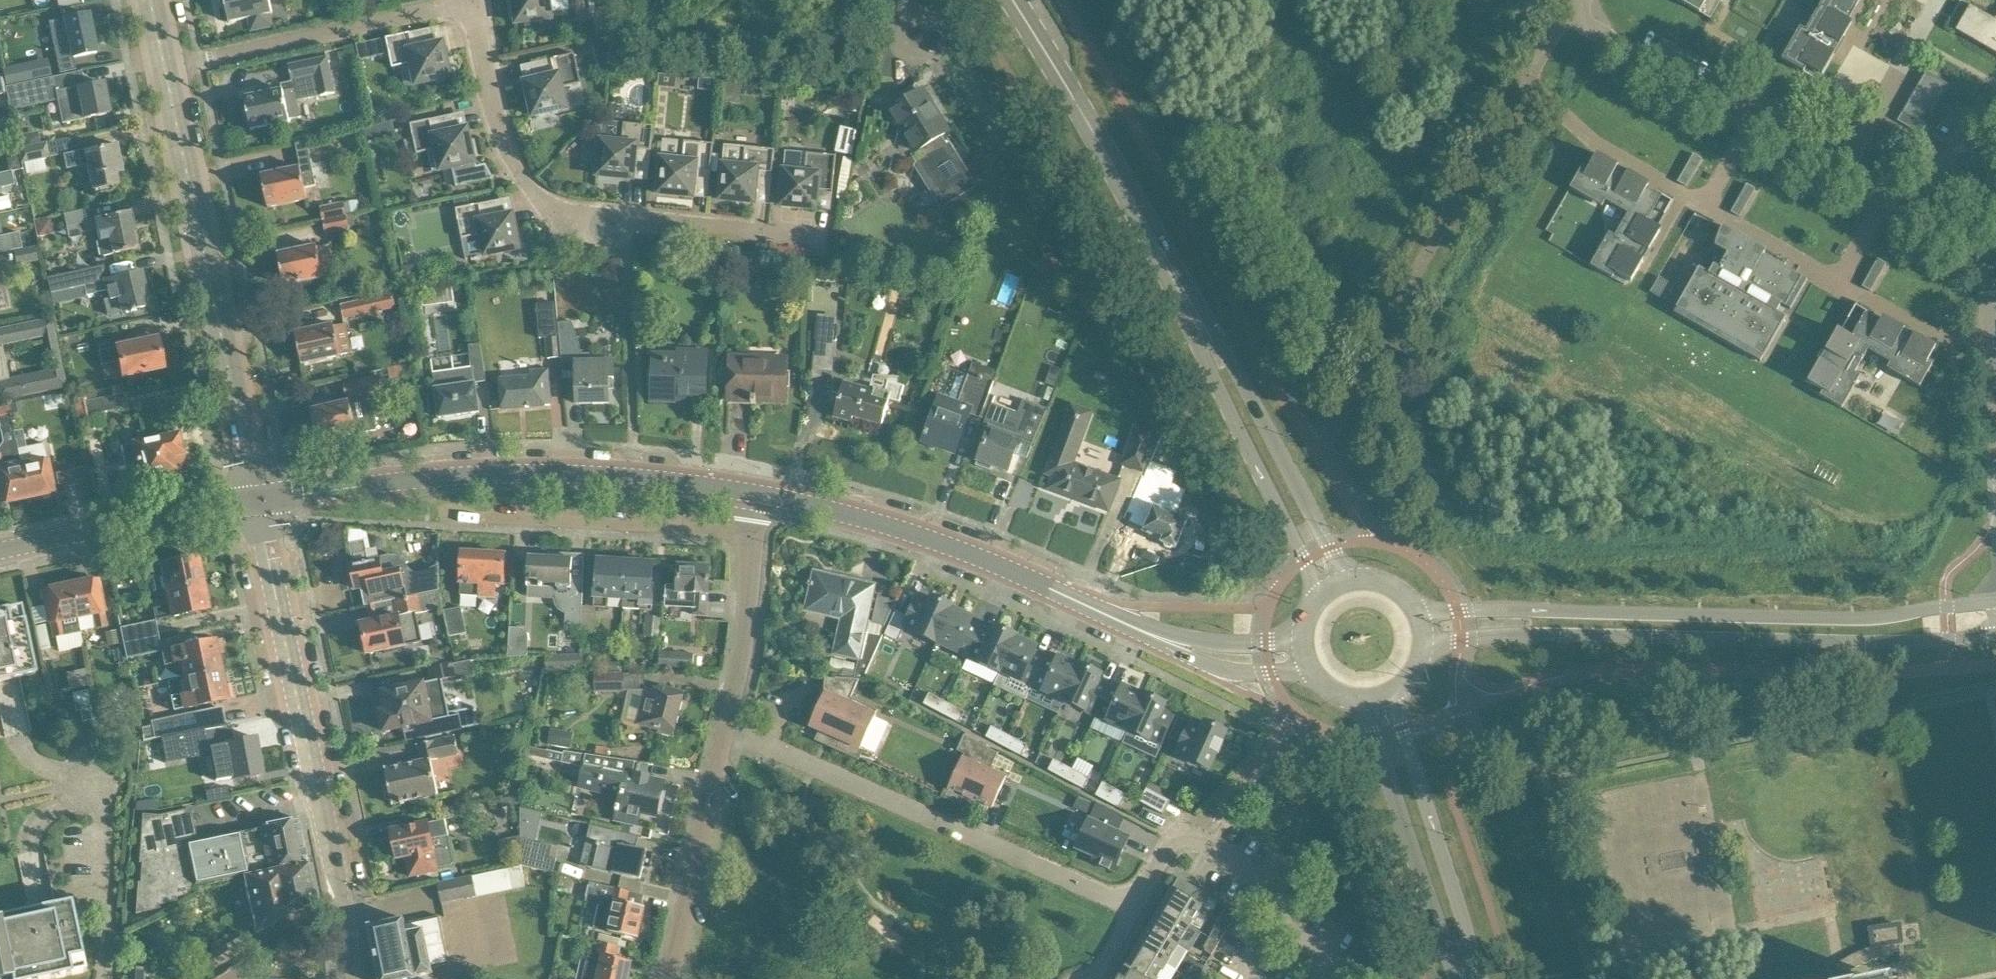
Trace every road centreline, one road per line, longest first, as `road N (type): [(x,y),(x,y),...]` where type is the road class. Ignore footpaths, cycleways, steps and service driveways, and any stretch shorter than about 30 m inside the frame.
road 1 (secondary): [(1995,601),(1875,616),(1459,611),(1412,604)]
road 2 (secondary): [(1421,653),(1495,636),(1887,642),(1995,635)]
road 3 (tertiary): [(760,495),(636,477),(505,473),(255,501)]
road 4 (residential): [(346,978),(330,847),(255,501)]
road 5 (secondary): [(1359,577),(1328,546),(1156,228),(1126,190)]
road 6 (secondary): [(1126,190),(1139,231),(1304,561),(1312,601)]
road 7 (residential): [(1133,907),(726,727)]
road 8 (residential): [(255,501),(164,66)]
road 9 (residential): [(755,230),(583,220),(546,209),(500,133),(472,3)]
road 10 (tertiary): [(1109,614),(917,534),(760,495)]
road 11 (residential): [(164,66),(472,3)]
road 12 (unclassified): [(1572,17),(1839,172)]
road 13 (secondary): [(1353,699),(1375,734),(1442,939),(1470,976)]
road 14 (secondary): [(1470,976),(1470,932),(1401,727),(1399,686)]
road 15 (residential): [(751,533),(463,515)]
road 16 (tertiary): [(0,550),(255,501)]
road 17 (residential): [(670,978),(726,727)]
road 18 (secondary): [(1126,190),(1010,0)]
road 19 (tertiary): [(1109,614),(1132,633),(1217,667),(1312,674)]
road 20 (residential): [(1252,978),(1249,966),(1280,915),(1272,884),(1181,835)]
road 21 (unclassified): [(1839,172),(1935,0)]
road 22 (residential): [(726,727),(745,640),(751,533)]
road 23 (tertiary): [(1300,632),(1205,641),(1109,614)]
road 24 (unclassified): [(1839,172),(1986,250)]
road 25 (residential): [(1986,250),(1995,409)]

